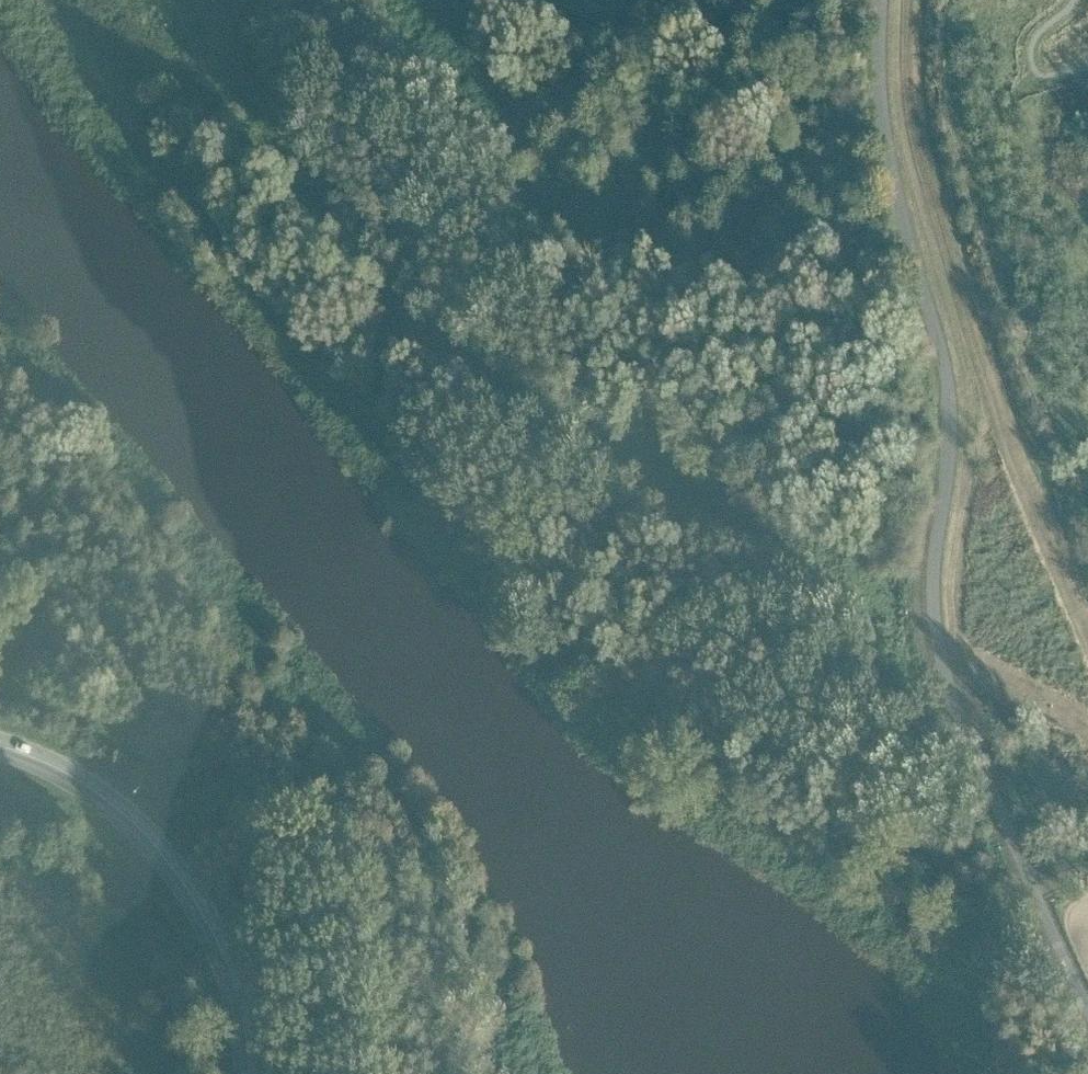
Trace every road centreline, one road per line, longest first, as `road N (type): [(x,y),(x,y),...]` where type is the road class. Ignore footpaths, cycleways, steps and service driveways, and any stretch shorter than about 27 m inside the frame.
road 1 (unclassified): [(882,0),(879,45),(893,147),(955,412),(934,621),(1006,830),(1087,1004)]
road 2 (tertiary): [(0,748),(43,764),(118,810),(187,883),(237,987),(251,1073)]

